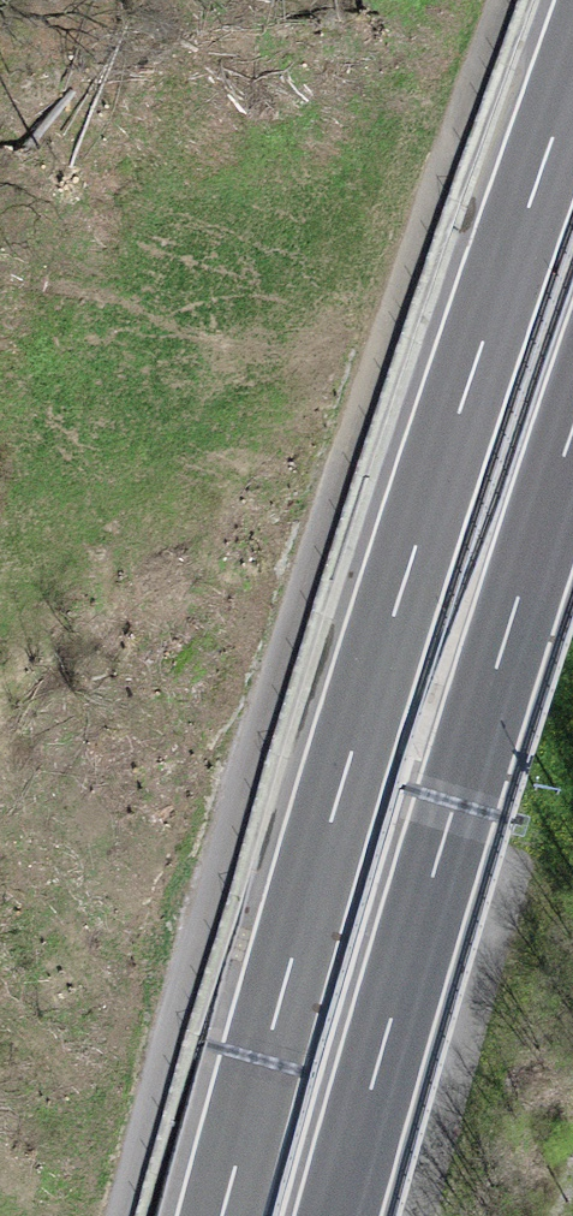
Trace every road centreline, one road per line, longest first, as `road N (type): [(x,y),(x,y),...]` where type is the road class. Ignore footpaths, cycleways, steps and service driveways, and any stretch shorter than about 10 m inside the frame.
road 1 (motorway): [(572,81),(345,770),(223,1215)]
road 2 (motorway): [(336,1215),(572,426)]

